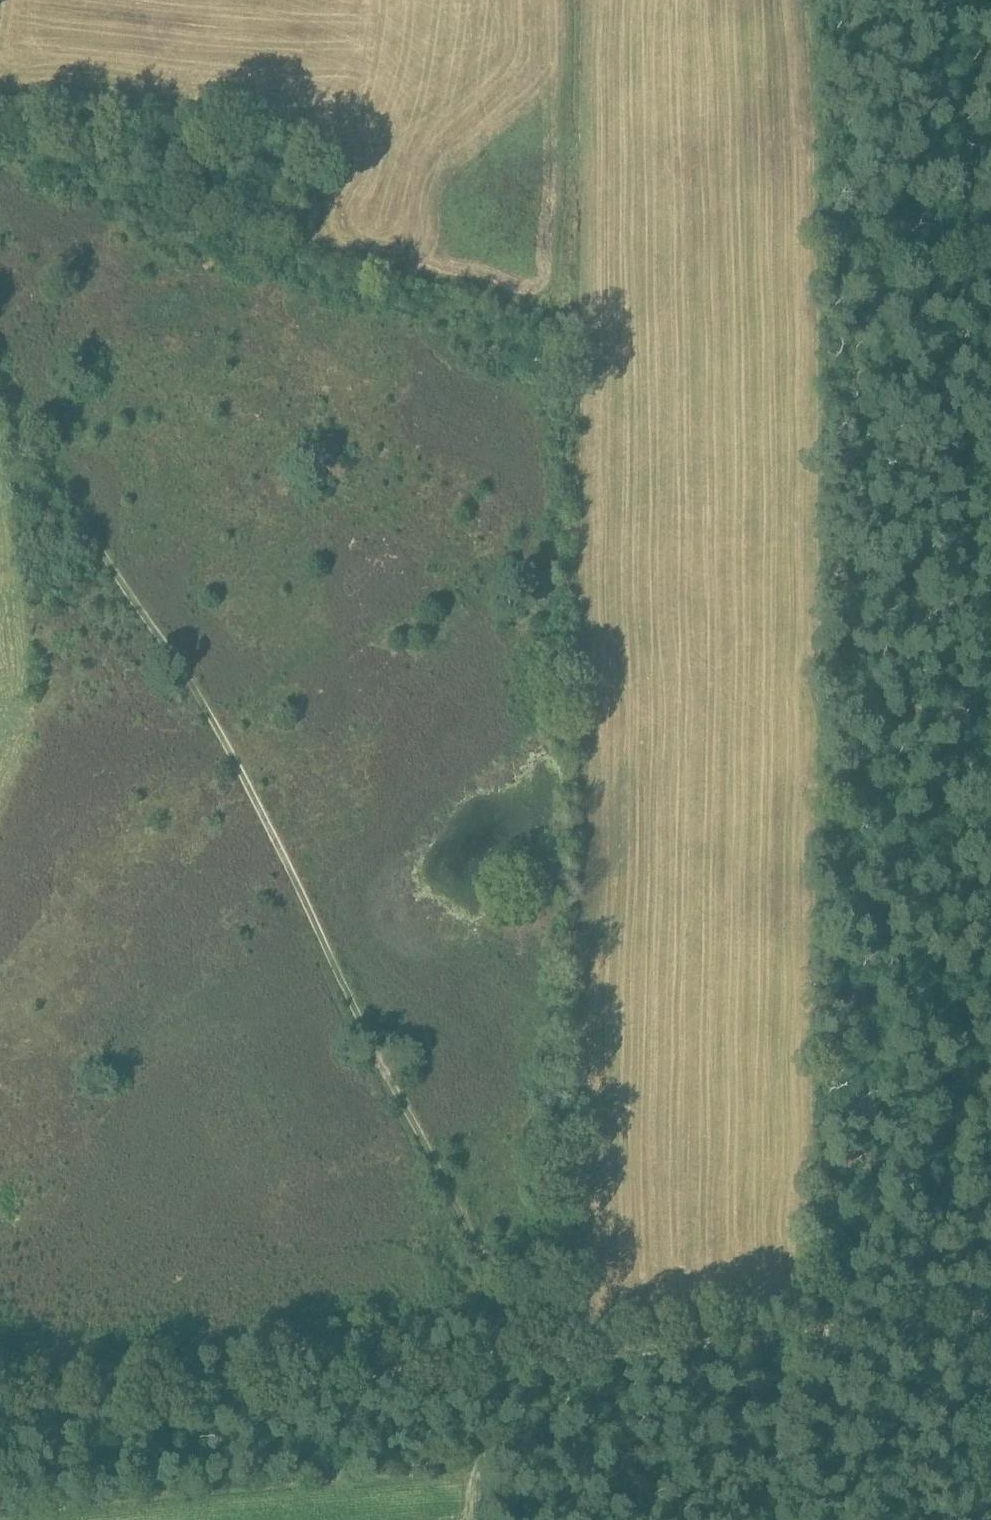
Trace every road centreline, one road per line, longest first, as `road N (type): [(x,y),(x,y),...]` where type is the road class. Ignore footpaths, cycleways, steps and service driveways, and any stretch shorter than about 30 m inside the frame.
road 1 (track): [(0,387),(207,713),(527,1351)]
road 2 (track): [(527,1351),(0,1397)]
road 3 (track): [(527,1351),(990,1303)]
road 4 (track): [(980,1303),(986,1519)]

